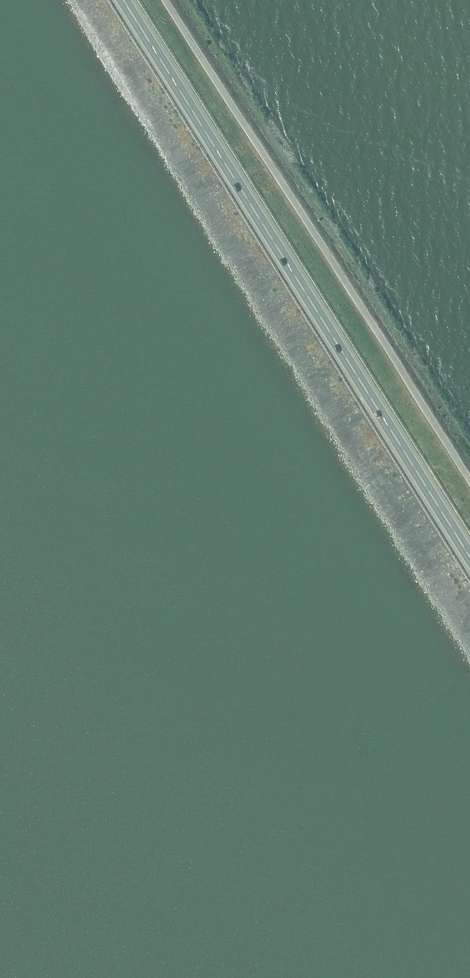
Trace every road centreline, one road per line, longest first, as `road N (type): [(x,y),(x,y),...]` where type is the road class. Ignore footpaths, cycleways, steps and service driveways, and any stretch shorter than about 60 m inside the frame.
road 1 (trunk): [(469,556),(123,0)]

